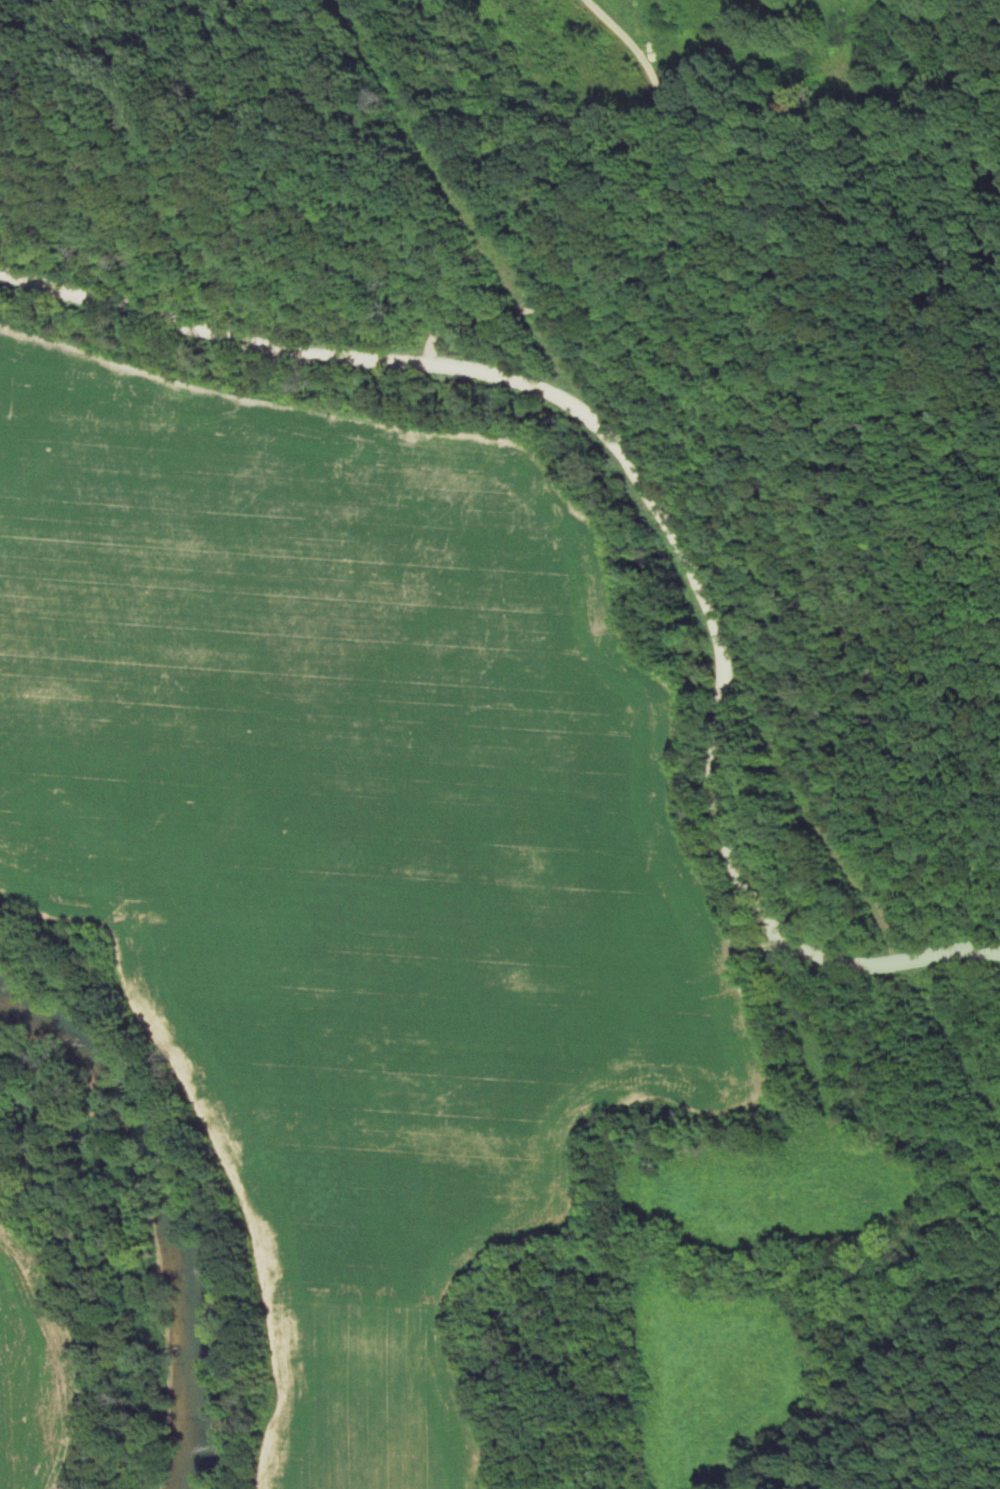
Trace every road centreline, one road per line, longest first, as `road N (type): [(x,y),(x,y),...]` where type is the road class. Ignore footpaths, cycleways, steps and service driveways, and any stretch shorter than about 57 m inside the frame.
road 1 (residential): [(999,957),(832,967),(796,953),(771,929),(745,893),(721,815),(718,769),(732,688),(717,628),(686,557),(624,461),(585,421),(541,392),(490,375),(319,357),(191,331),(0,274)]

